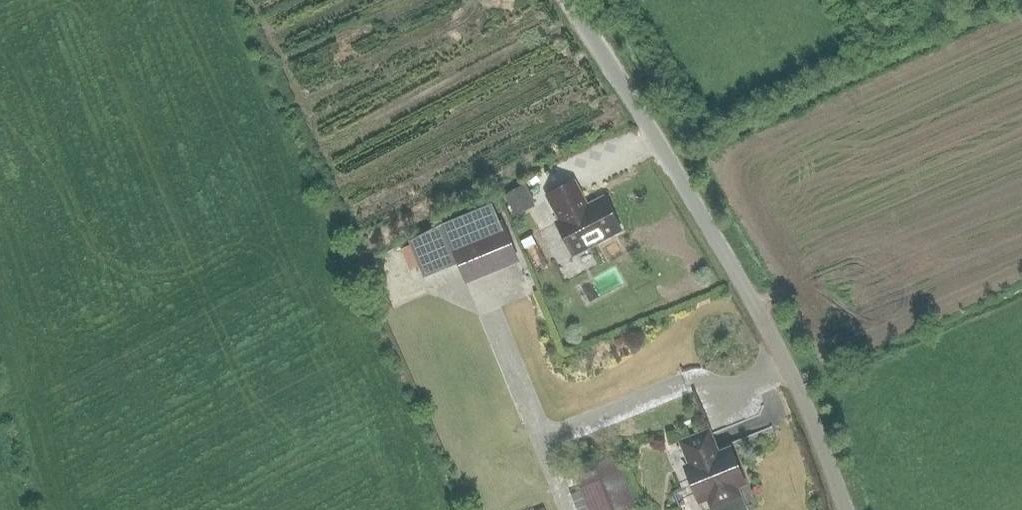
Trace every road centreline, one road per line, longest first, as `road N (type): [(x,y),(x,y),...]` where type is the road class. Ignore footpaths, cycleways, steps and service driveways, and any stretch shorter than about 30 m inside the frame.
road 1 (unclassified): [(844,509),(787,363),(565,0)]

